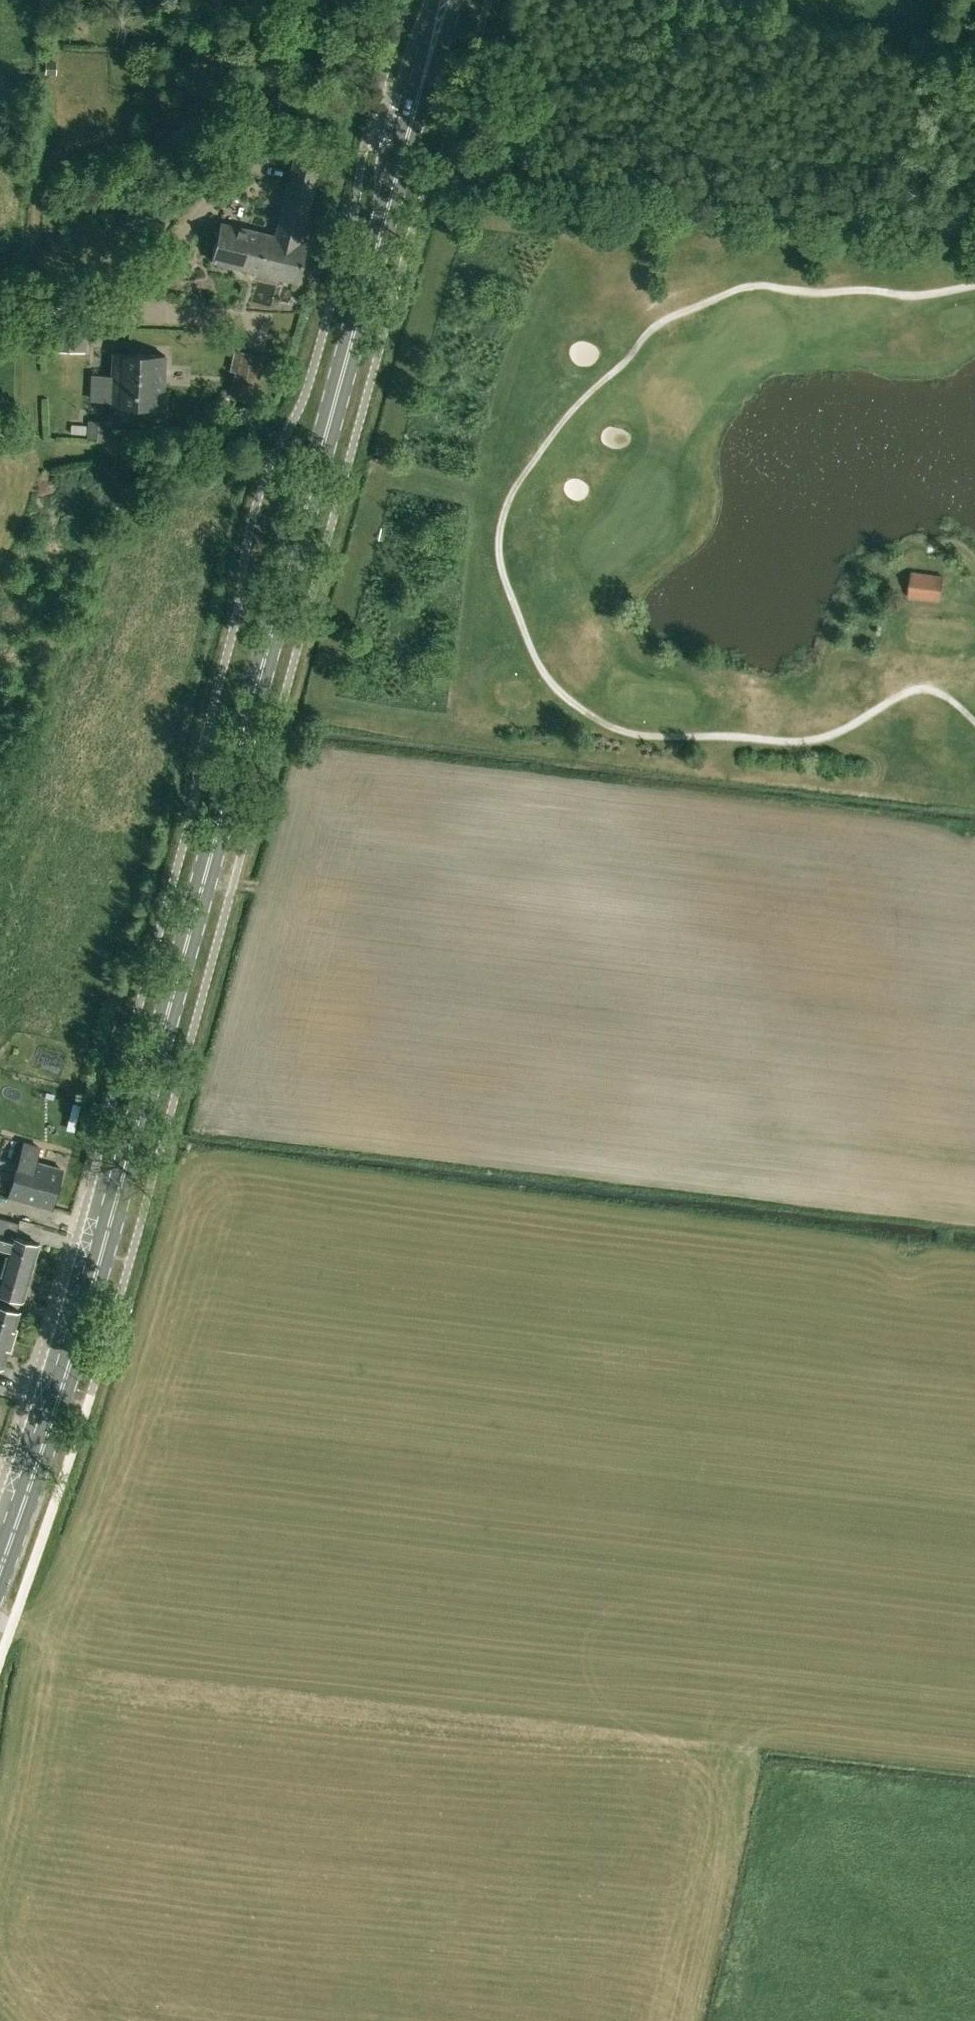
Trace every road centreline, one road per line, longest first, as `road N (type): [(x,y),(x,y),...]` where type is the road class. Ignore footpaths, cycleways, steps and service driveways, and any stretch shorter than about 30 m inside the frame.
road 1 (primary): [(0,1568),(53,1416),(445,0)]
road 2 (unclassified): [(127,313),(224,185),(300,0)]
road 3 (unclassified): [(270,323),(127,313)]

